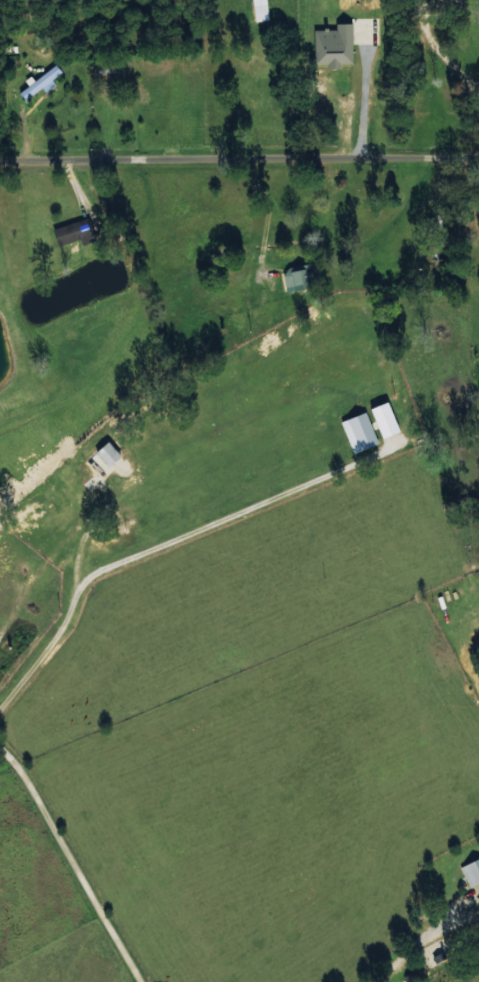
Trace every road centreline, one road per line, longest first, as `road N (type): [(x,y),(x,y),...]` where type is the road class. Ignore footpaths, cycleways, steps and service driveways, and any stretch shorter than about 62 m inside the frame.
road 1 (residential): [(0,177),(478,173)]

